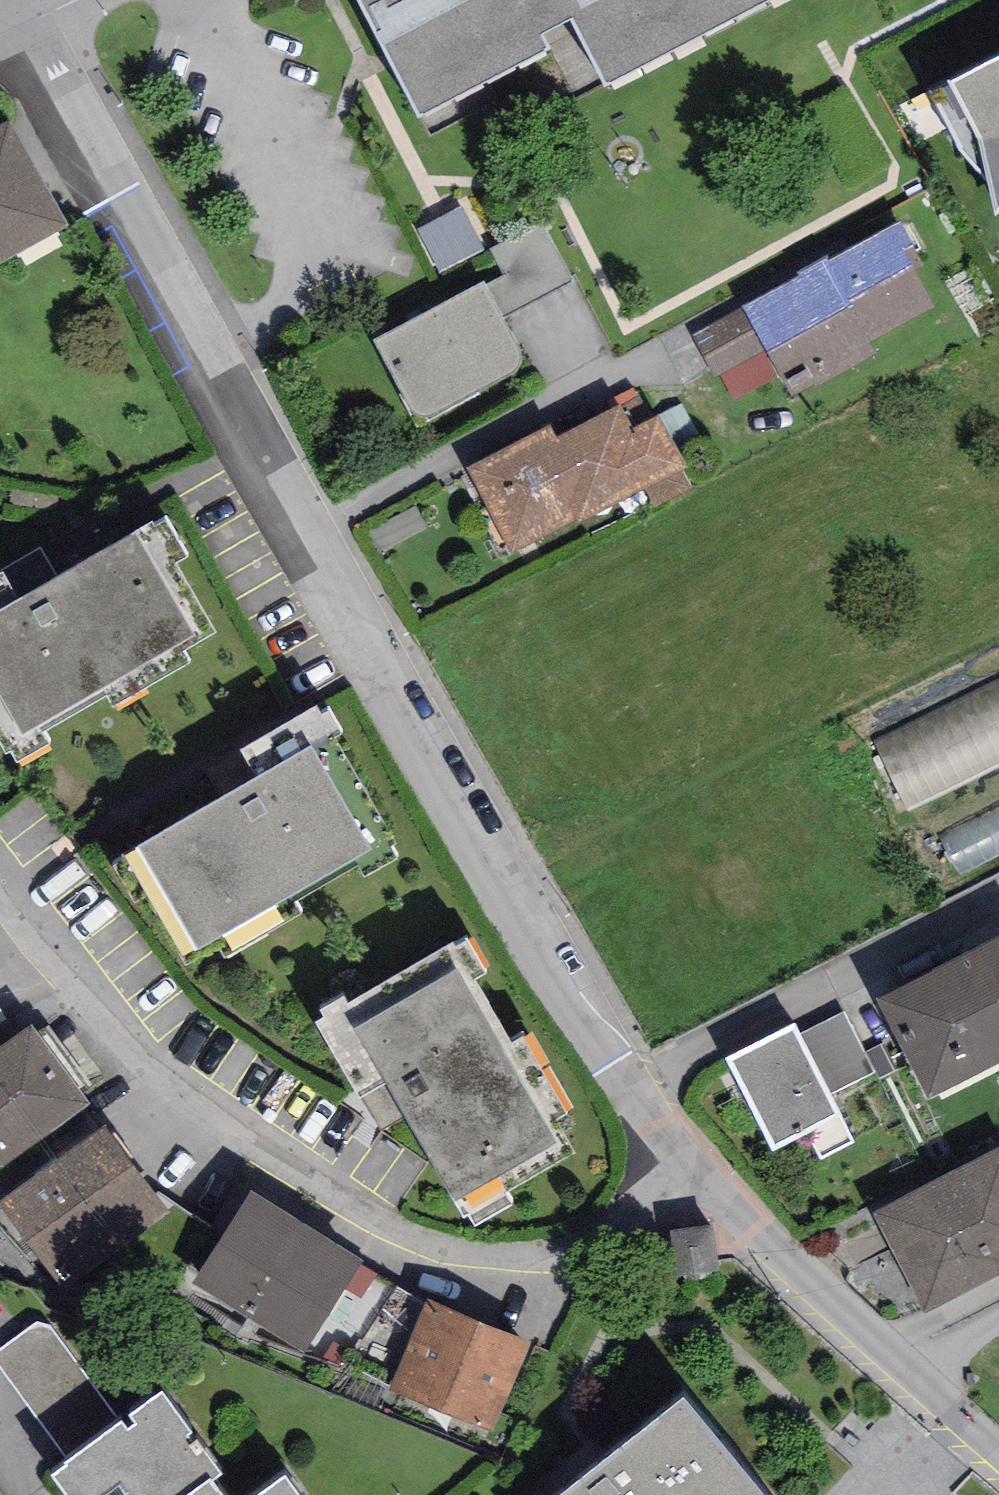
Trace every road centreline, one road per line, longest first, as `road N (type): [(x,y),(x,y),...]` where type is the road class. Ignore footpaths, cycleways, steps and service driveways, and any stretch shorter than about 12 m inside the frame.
road 1 (residential): [(644,1091),(314,530),(33,6)]
road 2 (residential): [(697,1163),(621,1235),(529,1269),(439,1263),(325,1195),(89,1014),(0,894)]
road 3 (residential): [(998,1448),(697,1163)]
road 4 (residential): [(998,905),(644,1091)]

